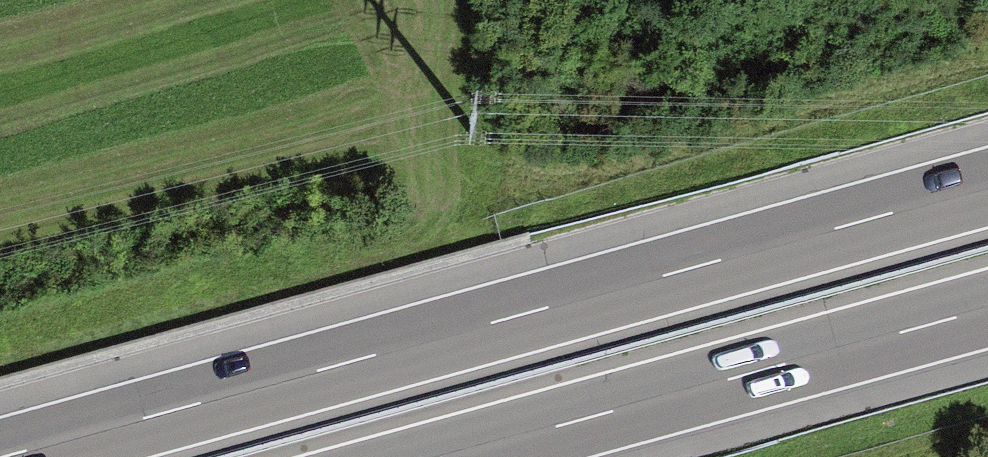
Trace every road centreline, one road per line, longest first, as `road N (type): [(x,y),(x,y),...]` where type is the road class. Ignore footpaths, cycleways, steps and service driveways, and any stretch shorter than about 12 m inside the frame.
road 1 (motorway): [(987,186),(0,456)]
road 2 (motorway): [(450,456),(987,310)]

